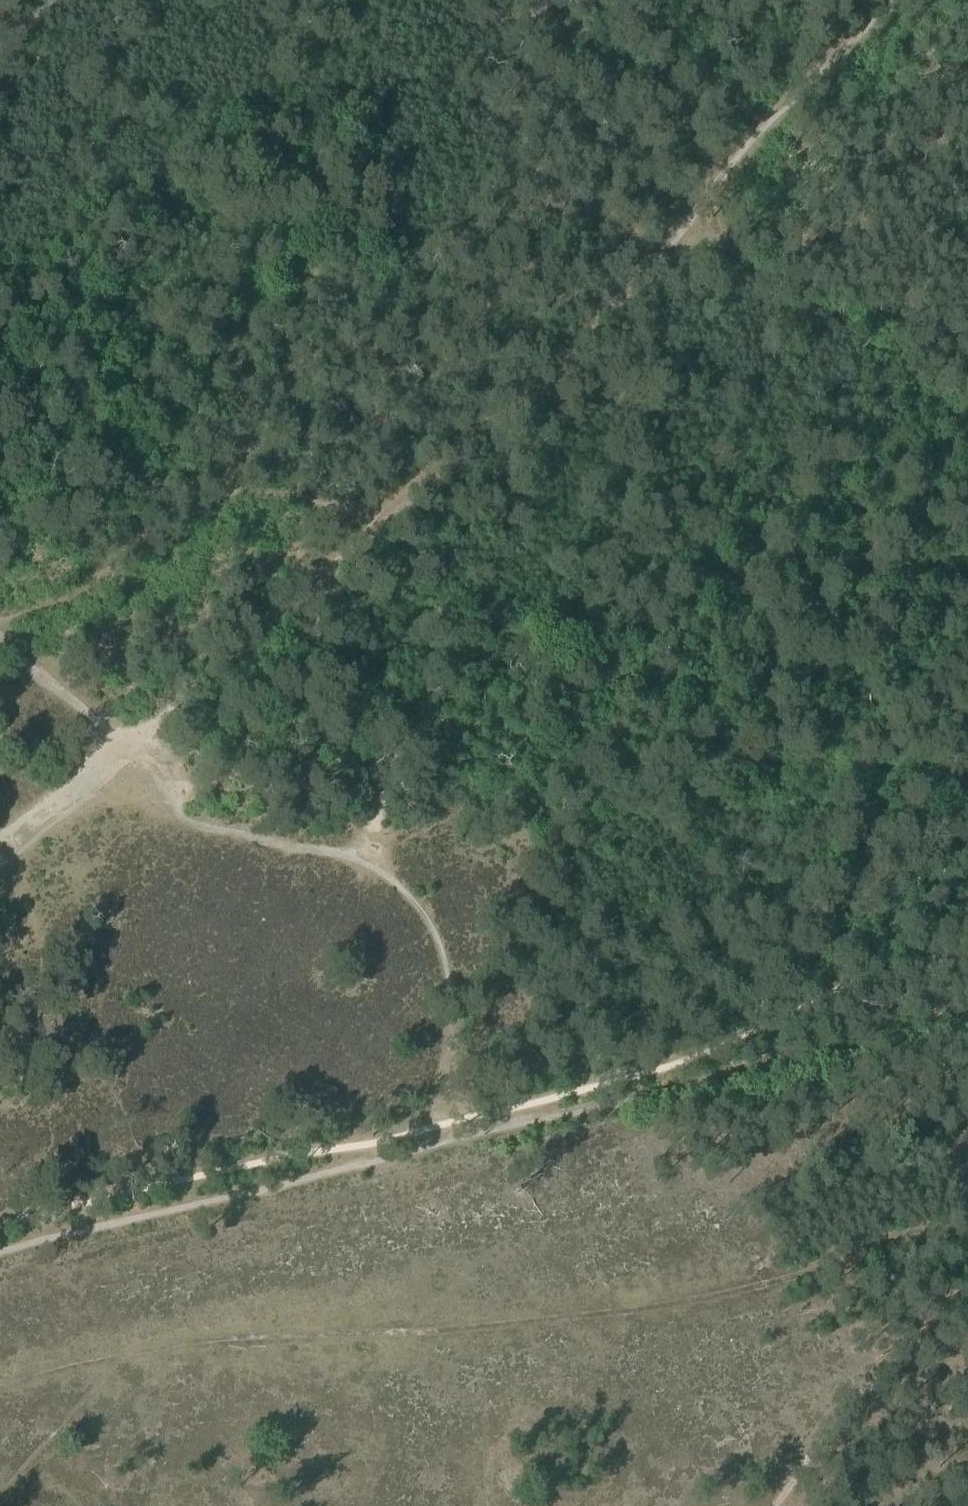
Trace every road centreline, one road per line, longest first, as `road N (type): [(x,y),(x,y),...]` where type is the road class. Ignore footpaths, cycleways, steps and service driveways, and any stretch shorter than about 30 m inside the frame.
road 1 (track): [(901,0),(465,427),(0,845)]
road 2 (track): [(0,1265),(321,1173),(967,1026)]

